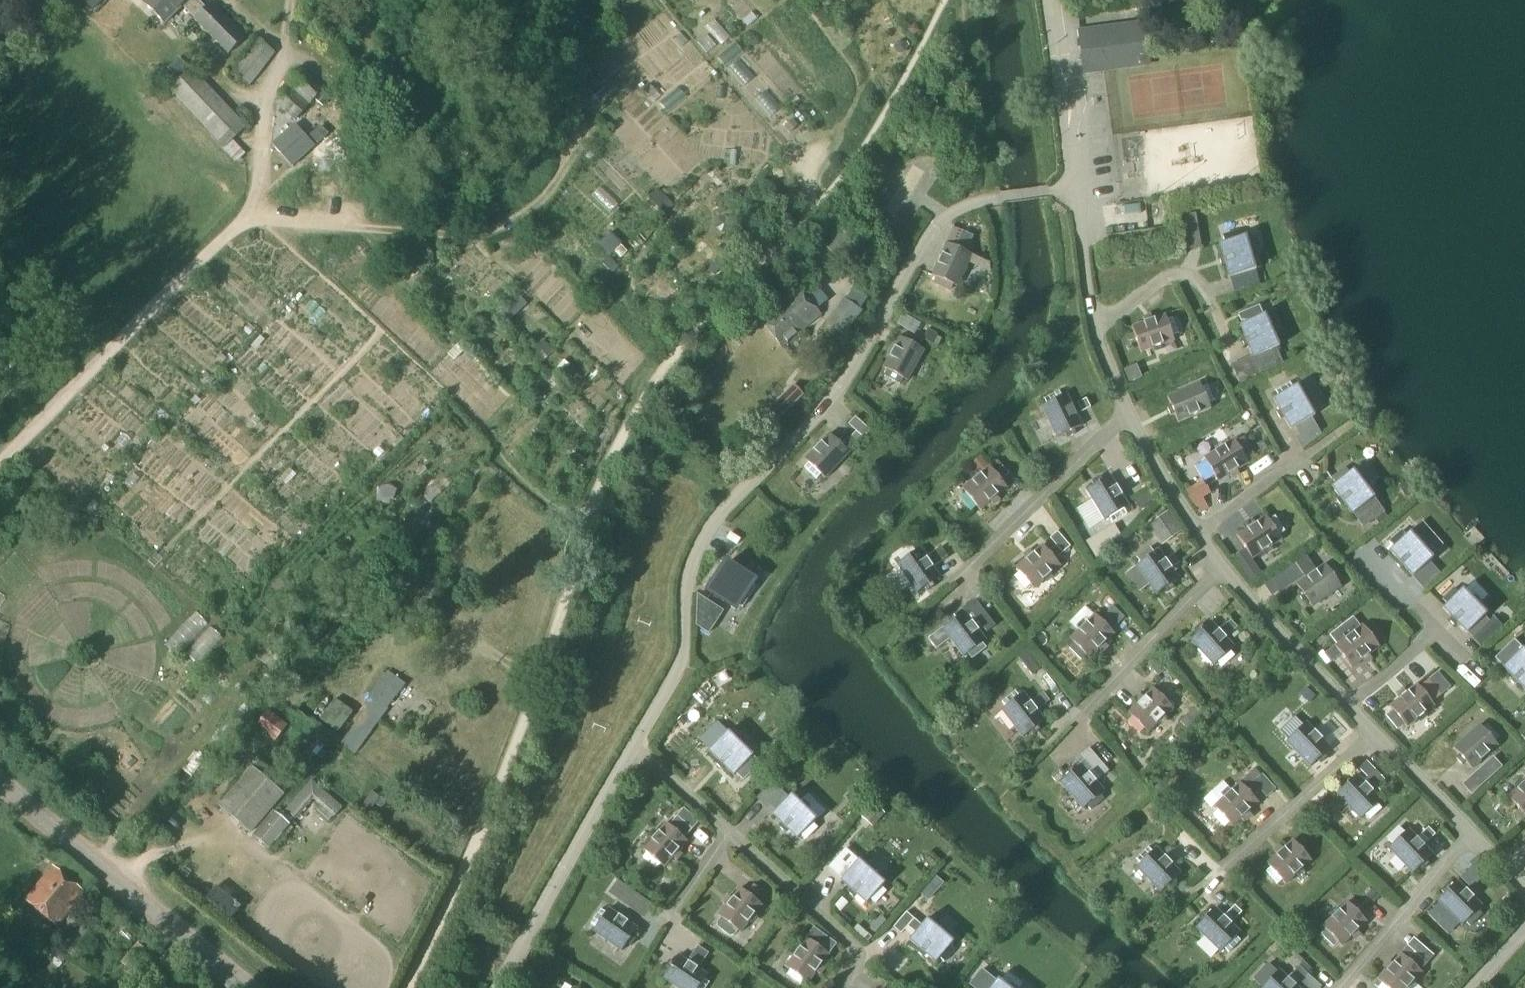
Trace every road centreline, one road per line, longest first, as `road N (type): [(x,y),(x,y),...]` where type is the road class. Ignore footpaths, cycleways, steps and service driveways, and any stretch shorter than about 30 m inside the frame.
road 1 (residential): [(637,748),(679,674),(688,574),(703,535),(833,403),(940,219),(992,198),(1078,190)]
road 2 (track): [(251,216),(496,234),(528,213),(573,138)]
road 3 (residential): [(843,987),(857,957),(637,748)]
road 4 (tertiary): [(245,987),(0,786)]
road 5 (residential): [(497,987),(637,748)]
road 6 (residential): [(1126,418),(976,560)]
road 7 (residential): [(1474,841),(1347,987)]
road 8 (residential): [(1367,734),(1224,863)]
road 9 (residential): [(1051,0),(1078,190)]
road 10 (residential): [(1097,328),(1167,283),(1189,278),(1204,290),(1232,350)]
road 11 (residential): [(1220,571),(1349,709)]
road 12 (residential): [(1220,571),(1088,706)]
road 13 (residential): [(1367,734),(1474,841)]
road 14 (residential): [(1078,190),(1097,328)]
road 15 (residential): [(1126,418),(1199,531)]

